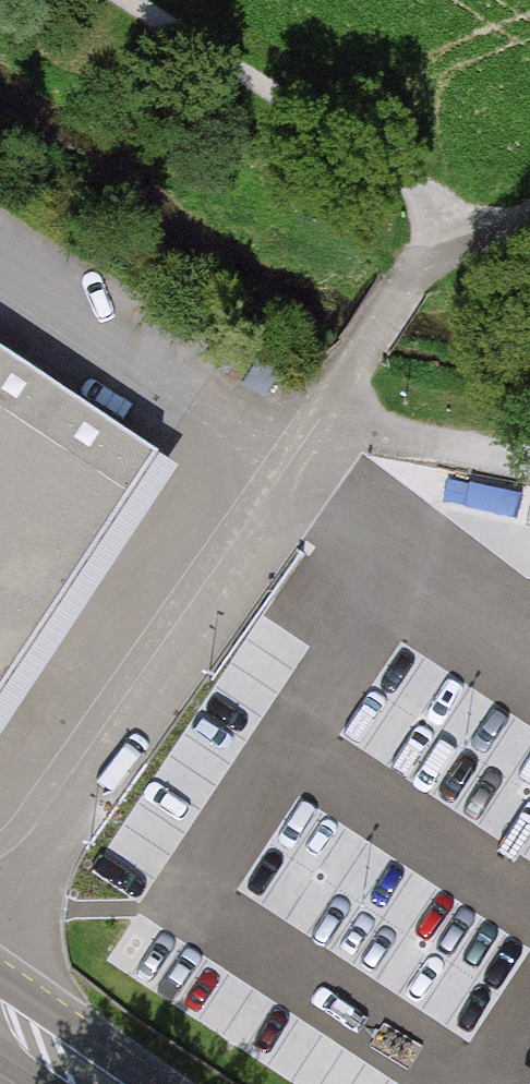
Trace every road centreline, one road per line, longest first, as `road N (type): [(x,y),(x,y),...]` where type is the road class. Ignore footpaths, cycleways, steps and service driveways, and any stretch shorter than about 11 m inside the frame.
road 1 (residential): [(0,919),(346,424)]
road 2 (track): [(346,424),(363,357),(448,246)]

